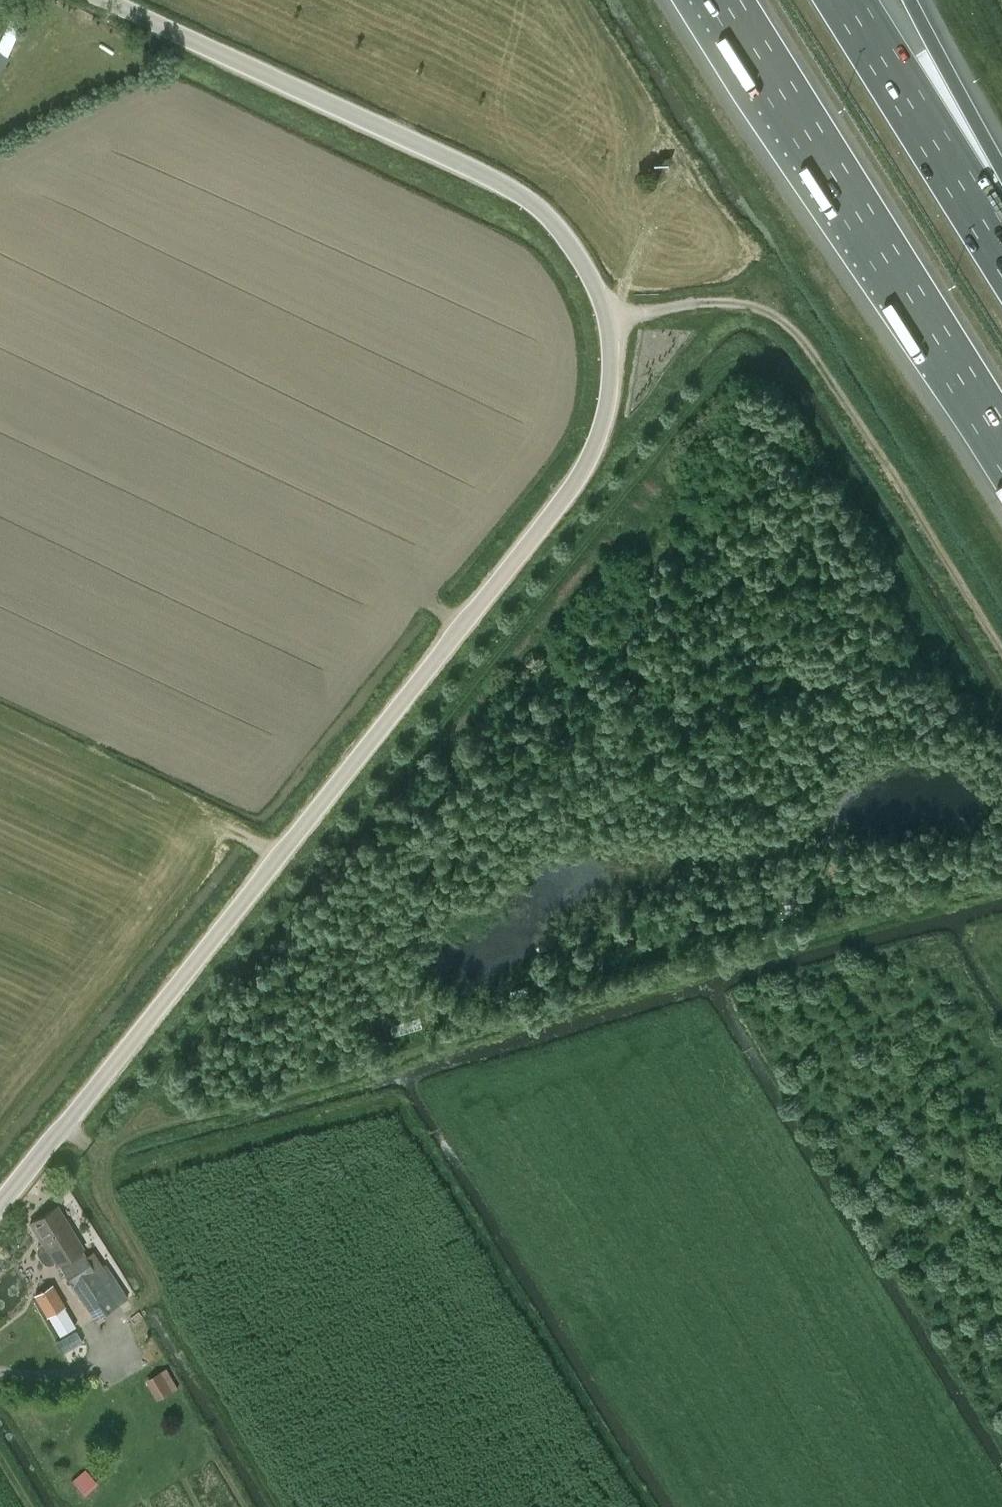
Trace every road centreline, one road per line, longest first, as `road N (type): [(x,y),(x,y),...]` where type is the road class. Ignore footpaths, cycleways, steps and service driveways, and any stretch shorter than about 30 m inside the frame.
road 1 (unclassified): [(0,1213),(579,483),(613,396),(609,308),(539,210),(110,0)]
road 2 (track): [(1001,655),(791,329),(770,313),(719,302),(609,317)]
road 3 (motorway): [(724,0),(1001,443)]
road 4 (motorway): [(1001,247),(848,0)]
road 5 (motorway): [(1001,217),(910,0)]

